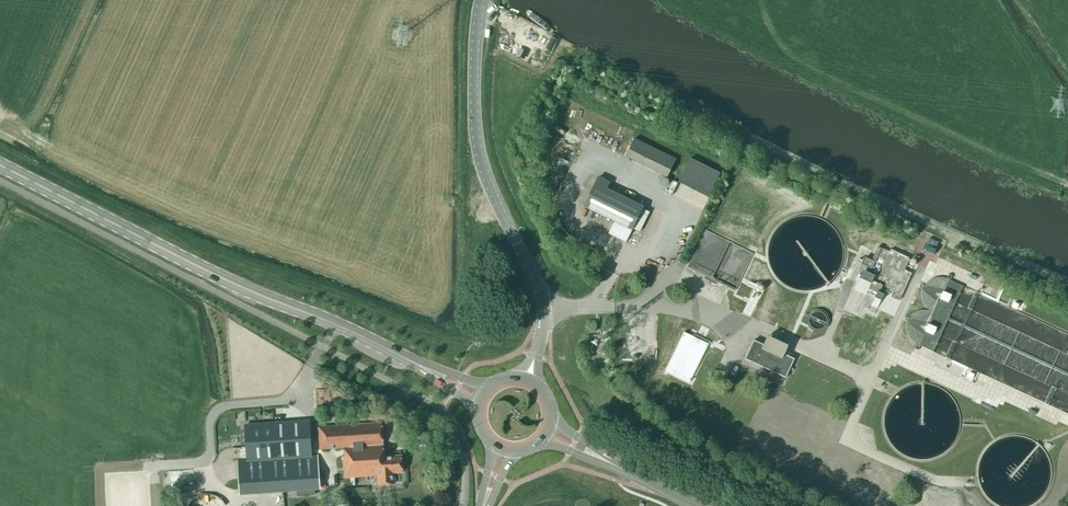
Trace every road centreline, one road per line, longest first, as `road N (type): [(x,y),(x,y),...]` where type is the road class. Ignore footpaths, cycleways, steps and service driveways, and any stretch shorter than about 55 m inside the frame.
road 1 (secondary): [(423,368),(215,274),(0,164)]
road 2 (tertiary): [(529,379),(544,306),(479,153),(474,102),(483,0)]

